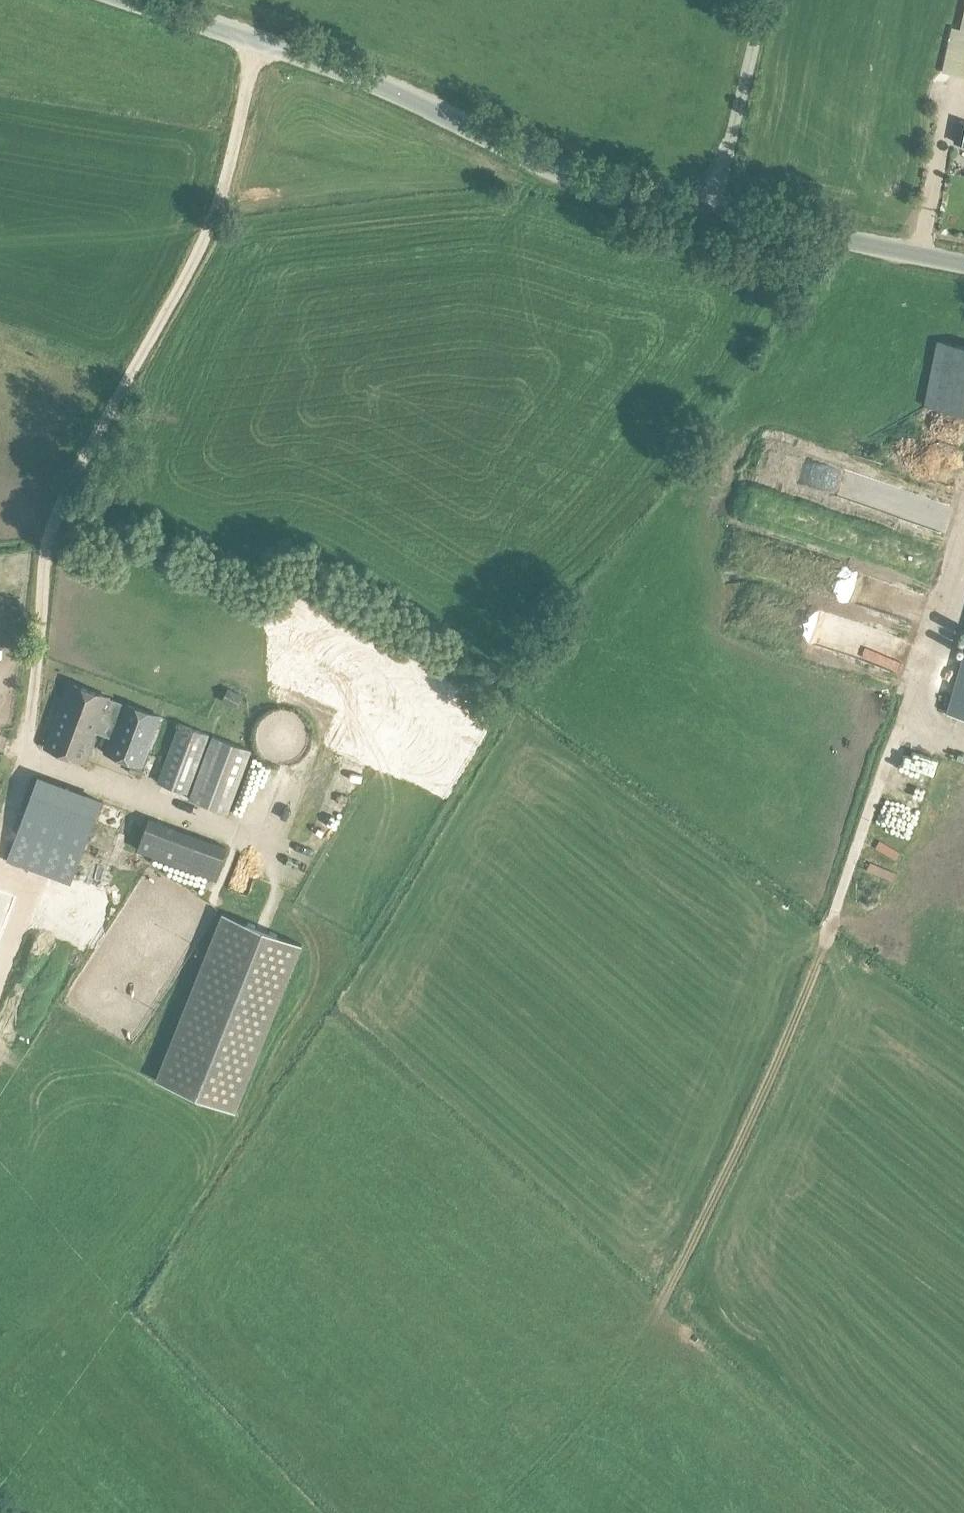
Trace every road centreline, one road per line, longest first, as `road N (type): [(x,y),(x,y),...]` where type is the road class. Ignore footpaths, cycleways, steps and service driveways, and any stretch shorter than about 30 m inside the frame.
road 1 (unclassified): [(963,267),(612,188),(390,91),(117,0)]

